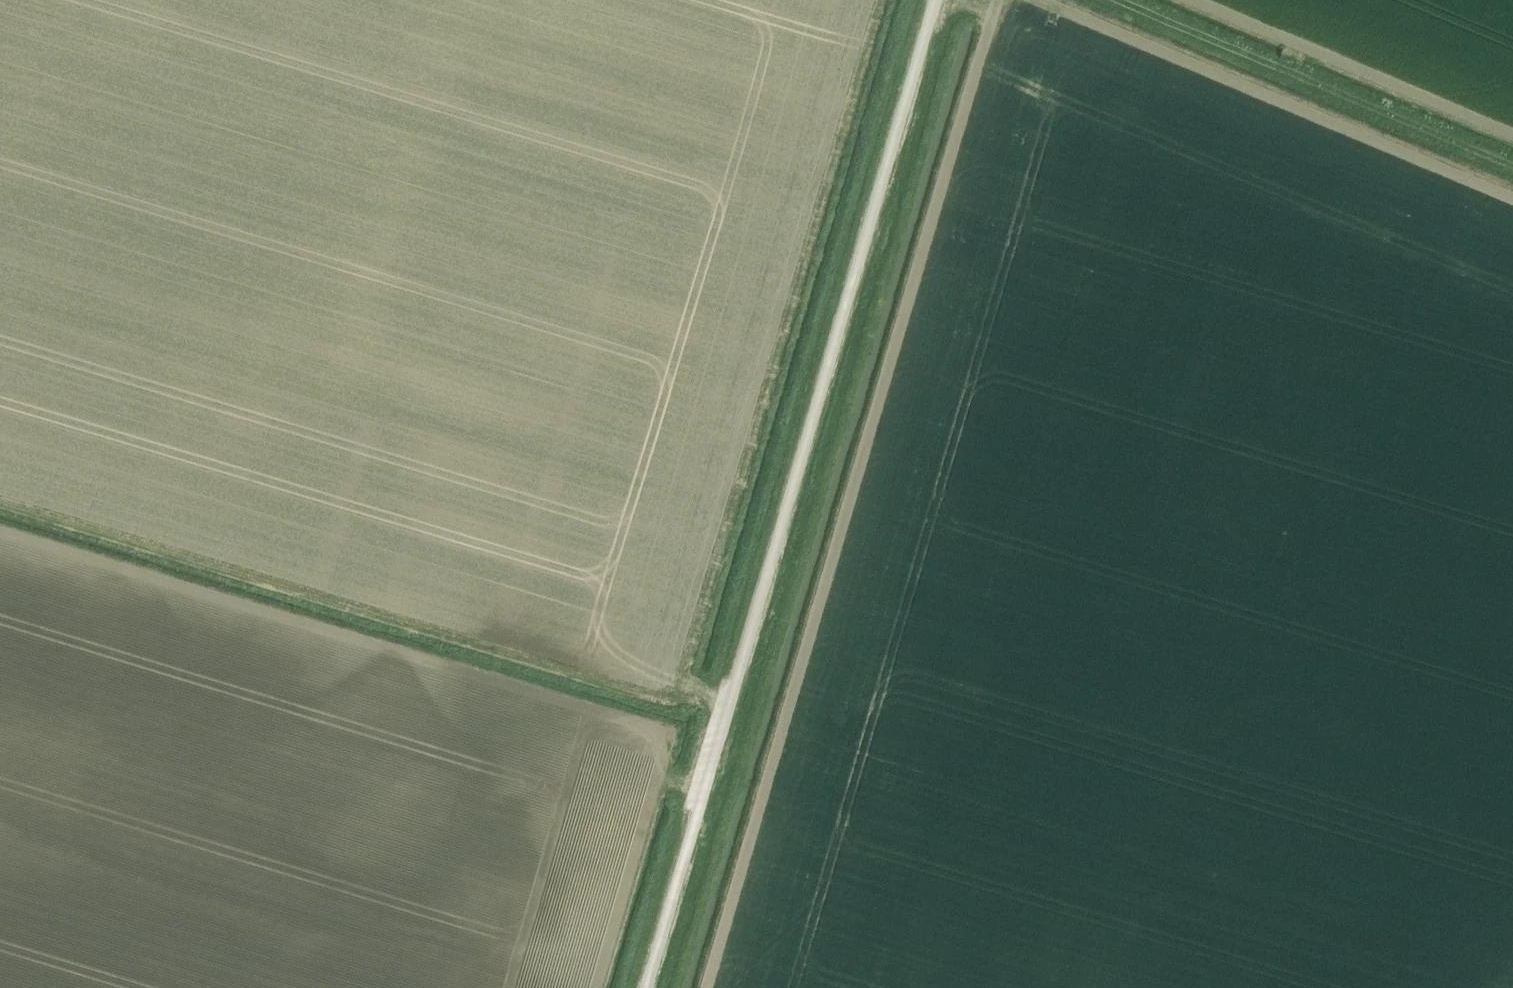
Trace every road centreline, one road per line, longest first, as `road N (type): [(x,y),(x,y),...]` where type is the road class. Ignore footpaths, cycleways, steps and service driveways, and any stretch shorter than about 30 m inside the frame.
road 1 (unclassified): [(645,987),(933,0)]
road 2 (residential): [(1512,167),(1111,0)]

